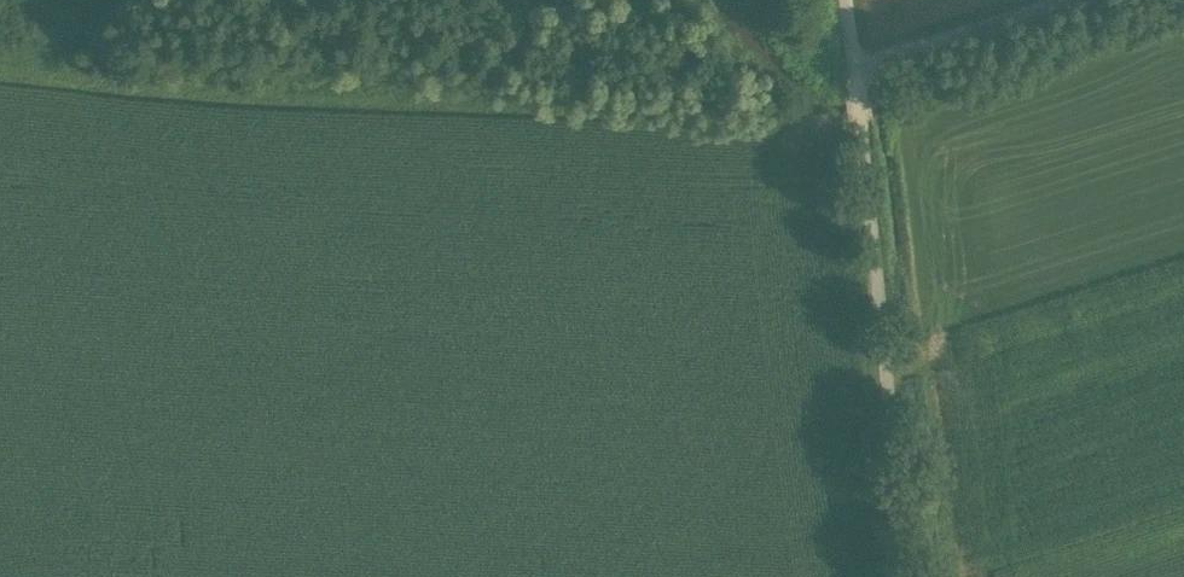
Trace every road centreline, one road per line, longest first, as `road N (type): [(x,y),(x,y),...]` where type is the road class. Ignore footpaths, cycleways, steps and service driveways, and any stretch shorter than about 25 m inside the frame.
road 1 (residential): [(906,576),(844,0)]
road 2 (track): [(855,79),(1075,0)]

